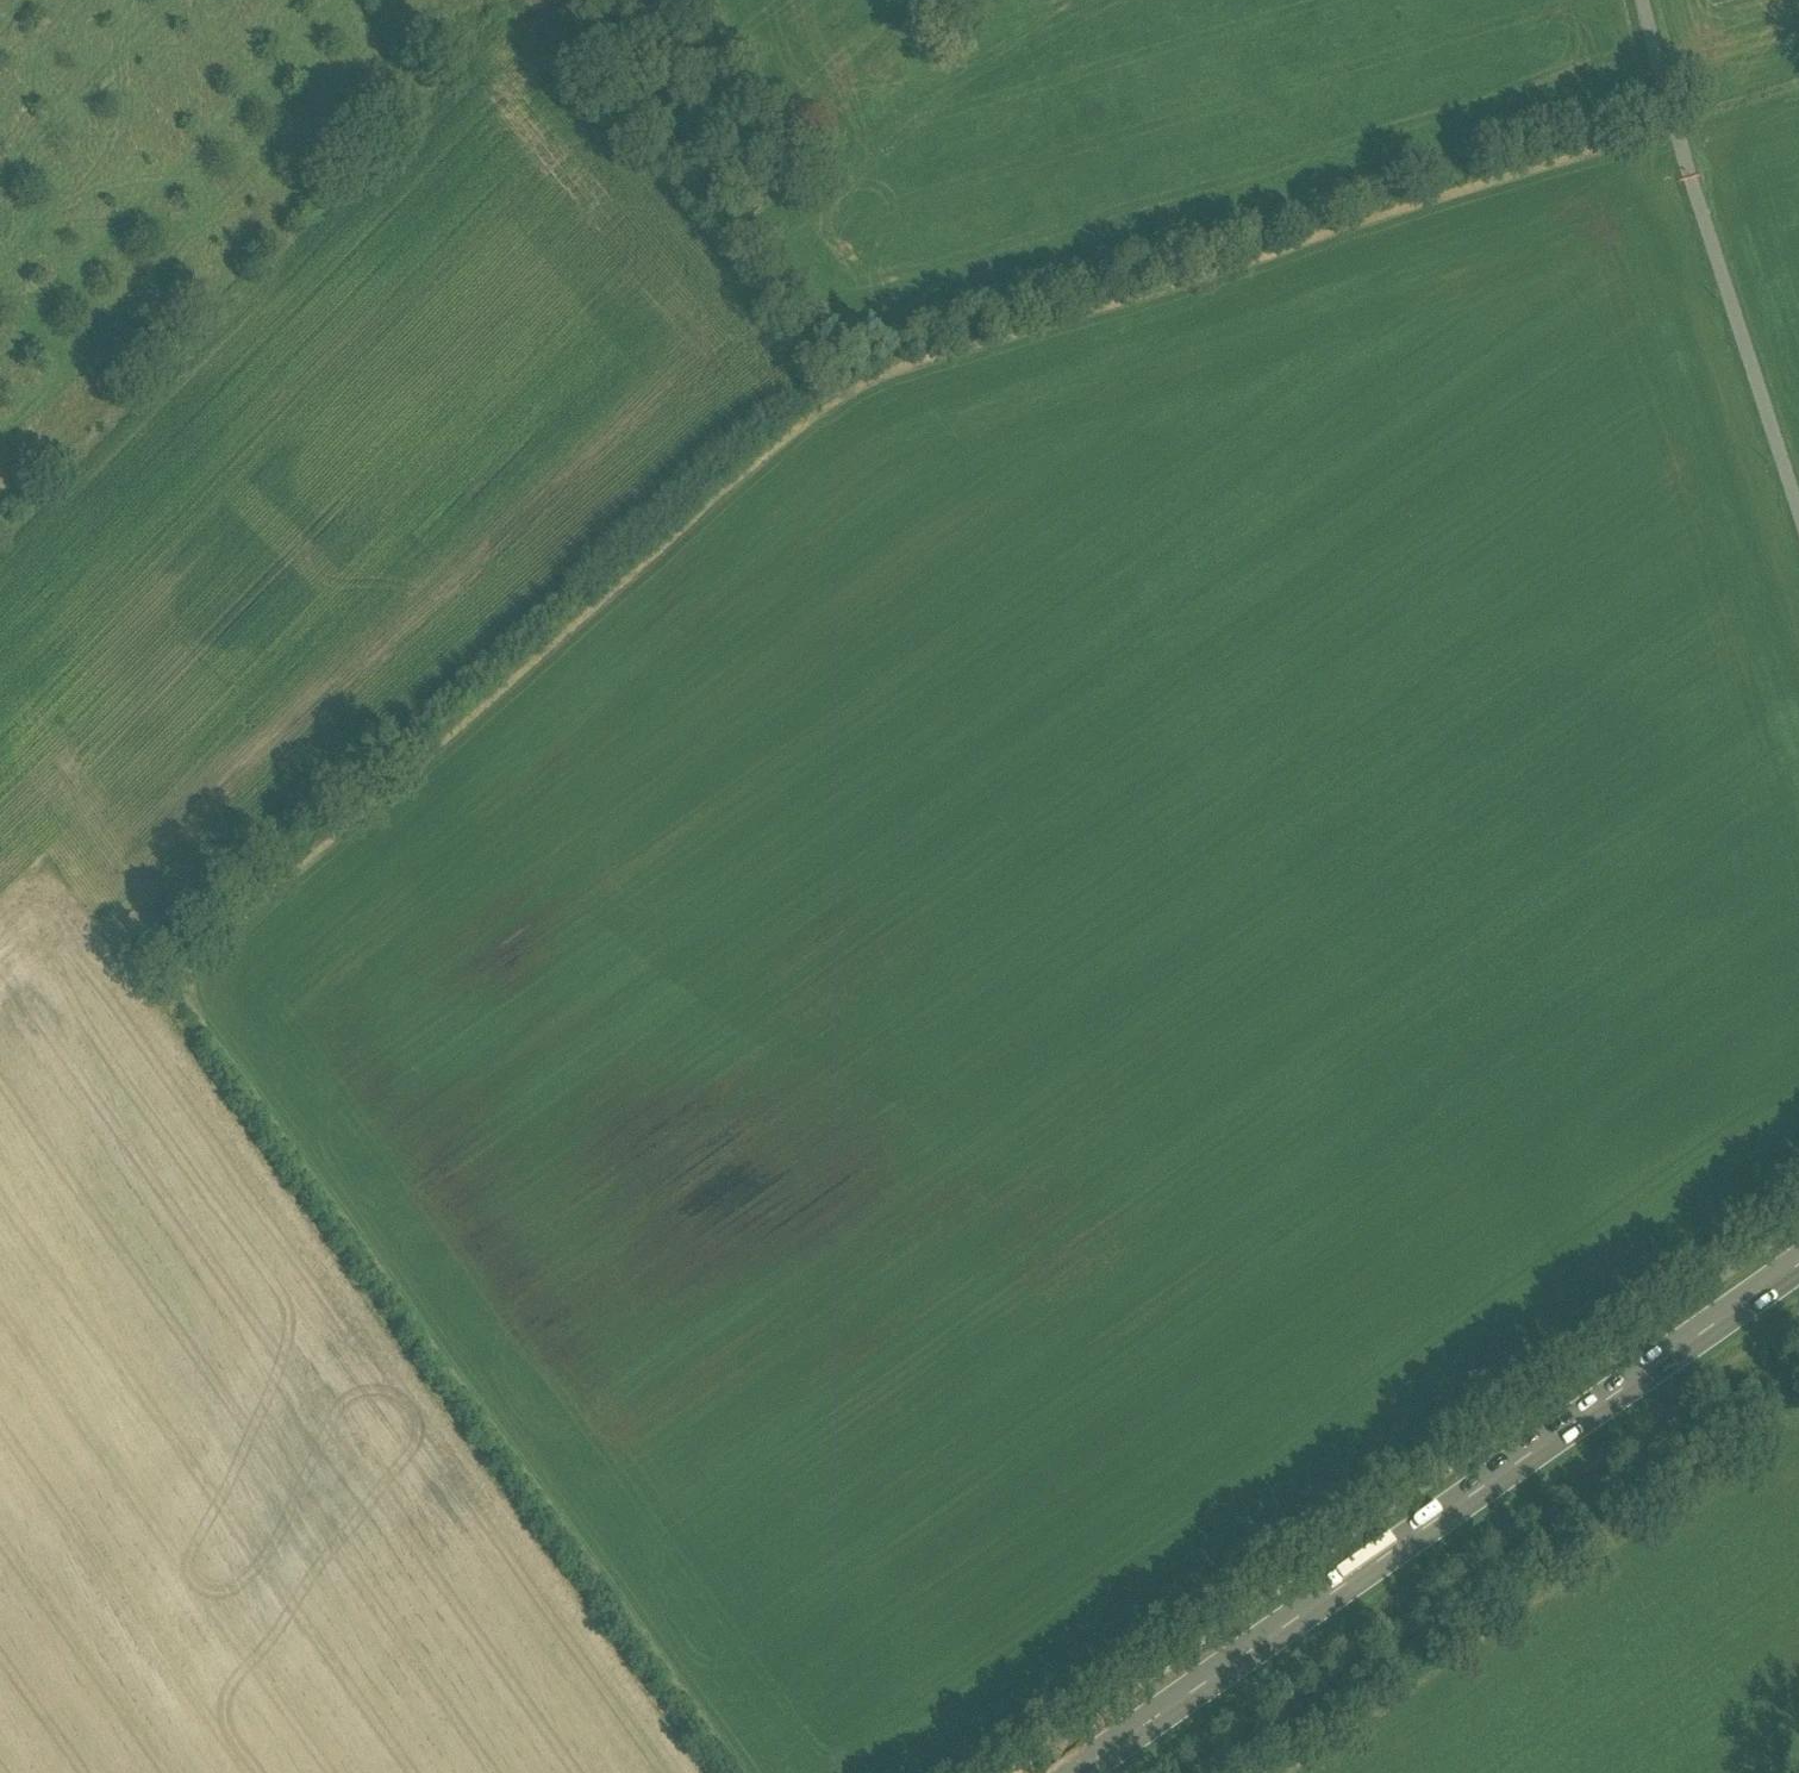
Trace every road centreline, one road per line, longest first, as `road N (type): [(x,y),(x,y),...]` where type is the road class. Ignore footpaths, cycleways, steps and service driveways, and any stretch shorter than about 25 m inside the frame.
road 1 (secondary): [(1077,1772),(1798,1266)]
road 2 (unclassified): [(1798,508),(1731,297),(1655,0)]

